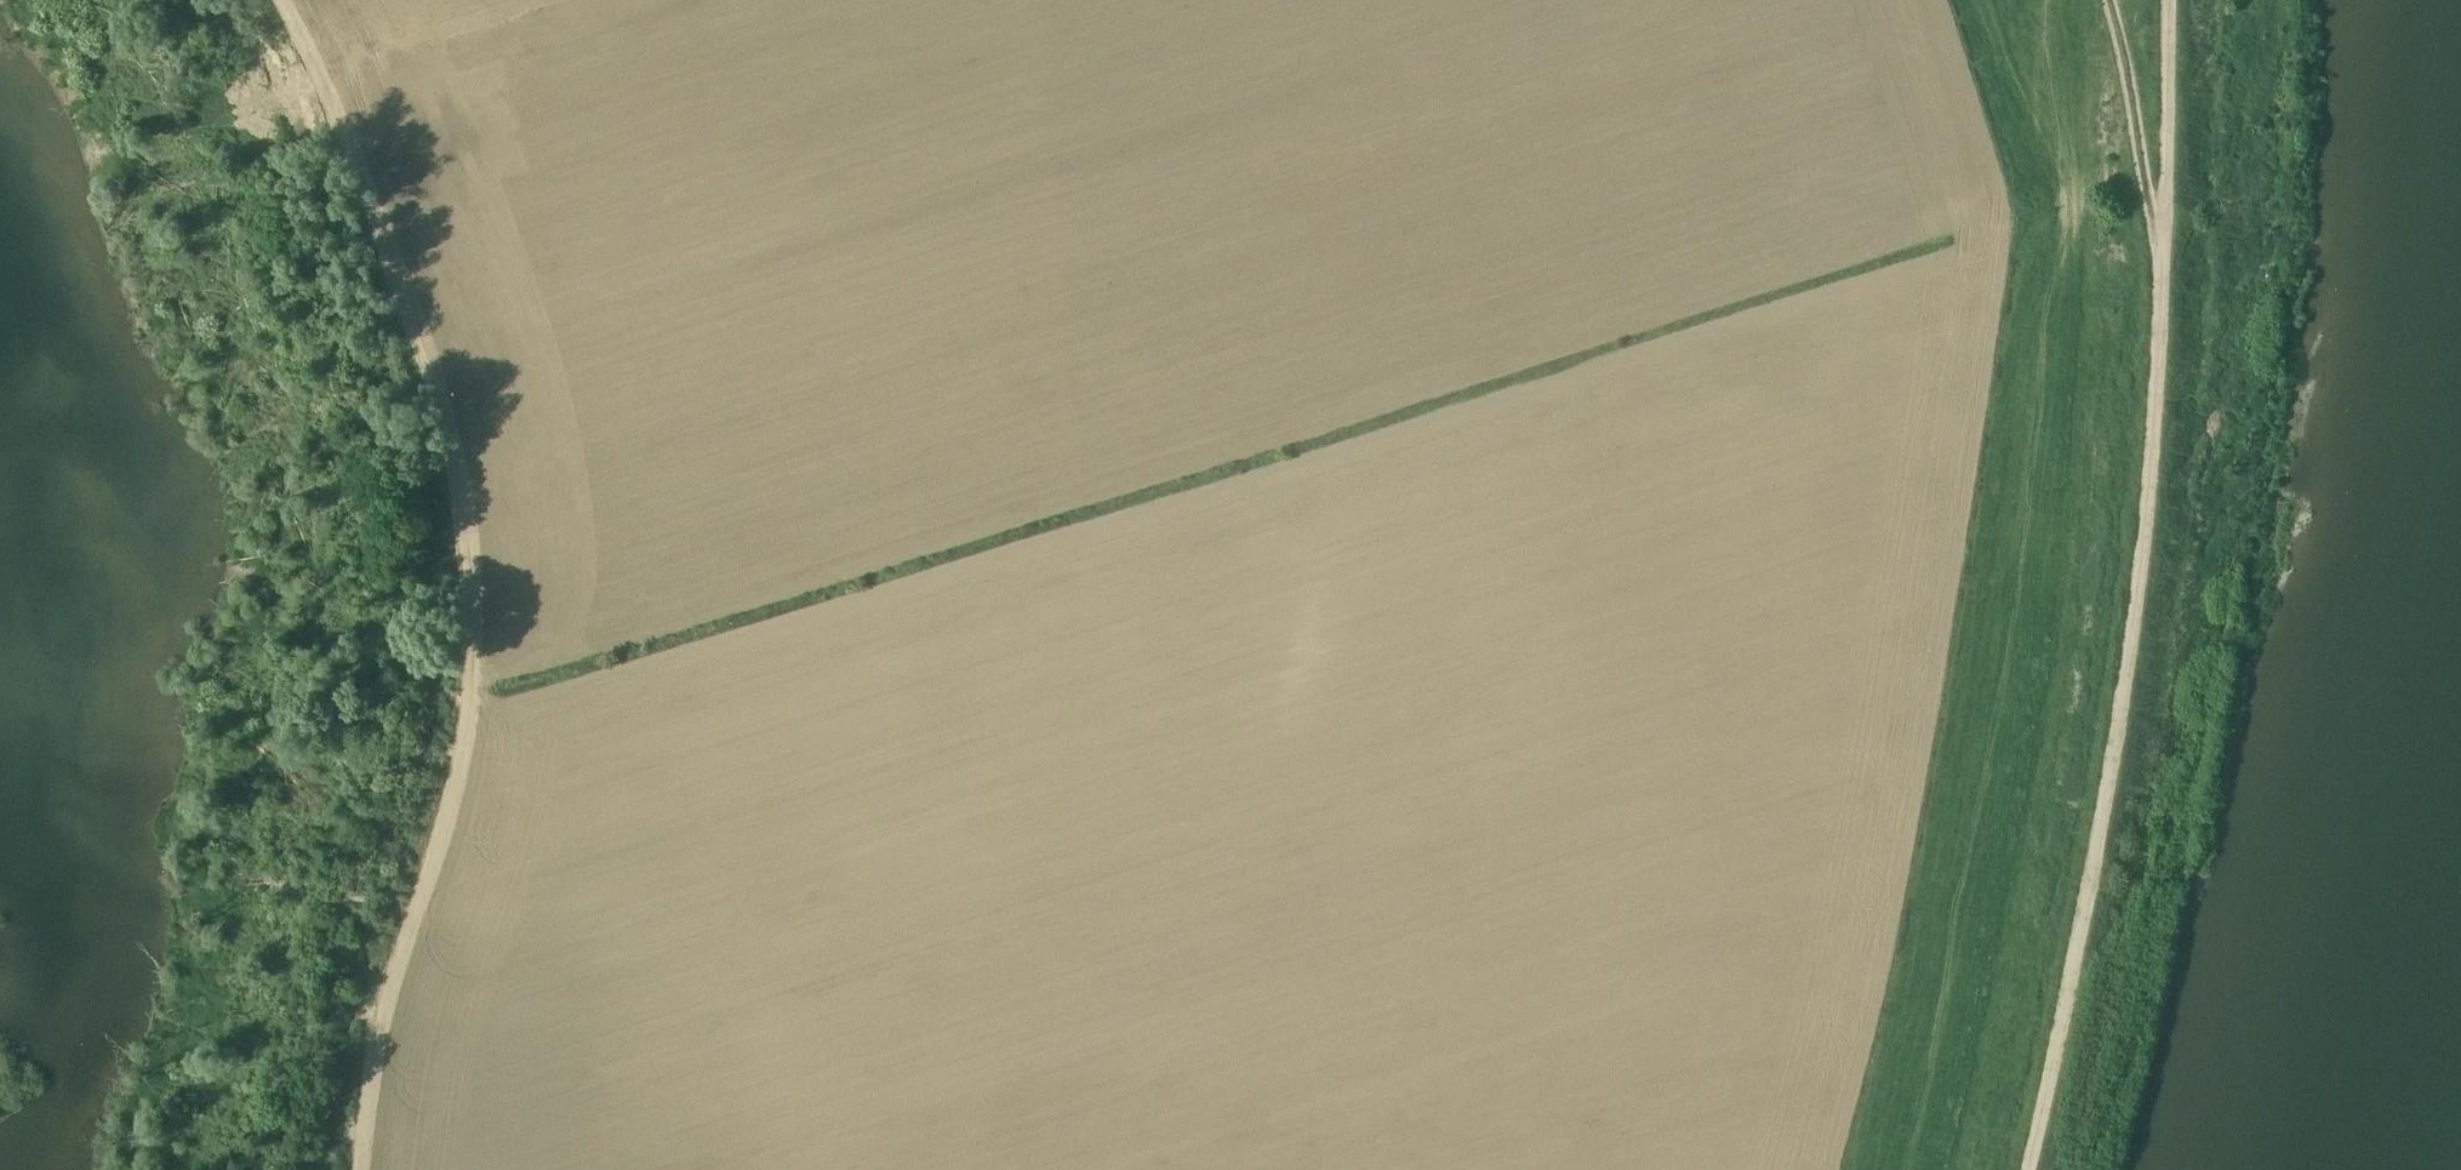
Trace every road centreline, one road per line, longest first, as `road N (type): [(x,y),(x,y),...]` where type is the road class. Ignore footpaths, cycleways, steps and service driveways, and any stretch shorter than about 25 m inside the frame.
road 1 (track): [(2170,0),(2160,425),(2102,838),(2029,1169)]

